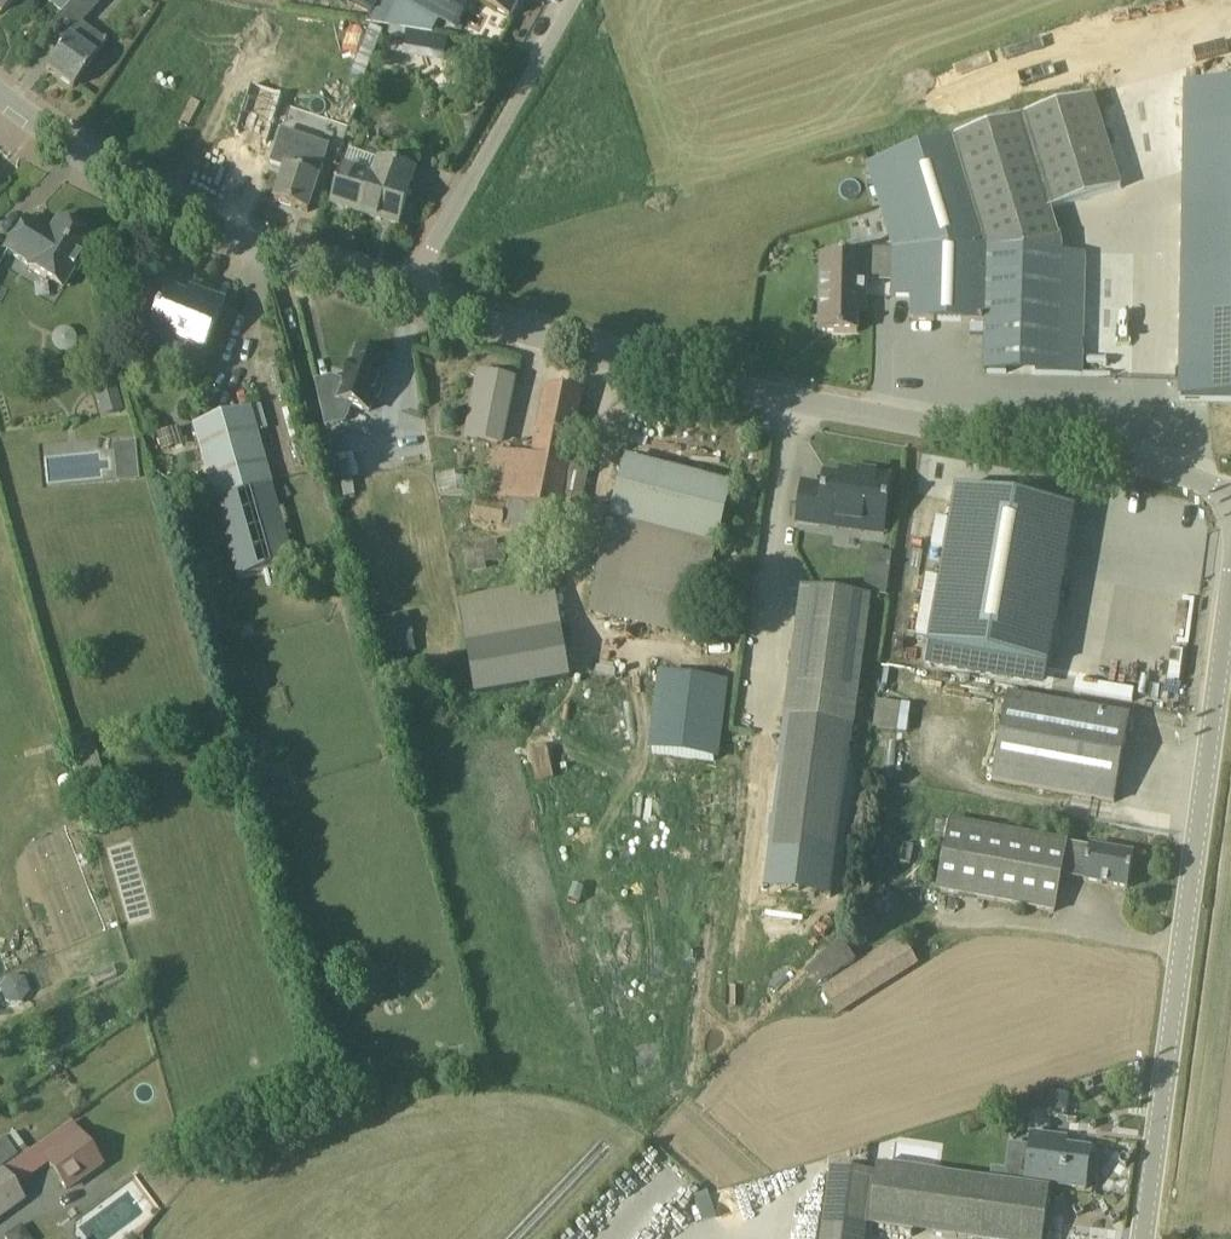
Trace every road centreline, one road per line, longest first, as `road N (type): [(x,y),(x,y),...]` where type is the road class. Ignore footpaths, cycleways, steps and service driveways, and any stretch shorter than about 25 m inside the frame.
road 1 (unclassified): [(1230,481),(738,390),(407,297)]
road 2 (unclassified): [(1141,1238),(1230,530)]
road 3 (unclassified): [(407,297),(162,201),(0,94)]
road 4 (unclassified): [(407,297),(571,0)]

